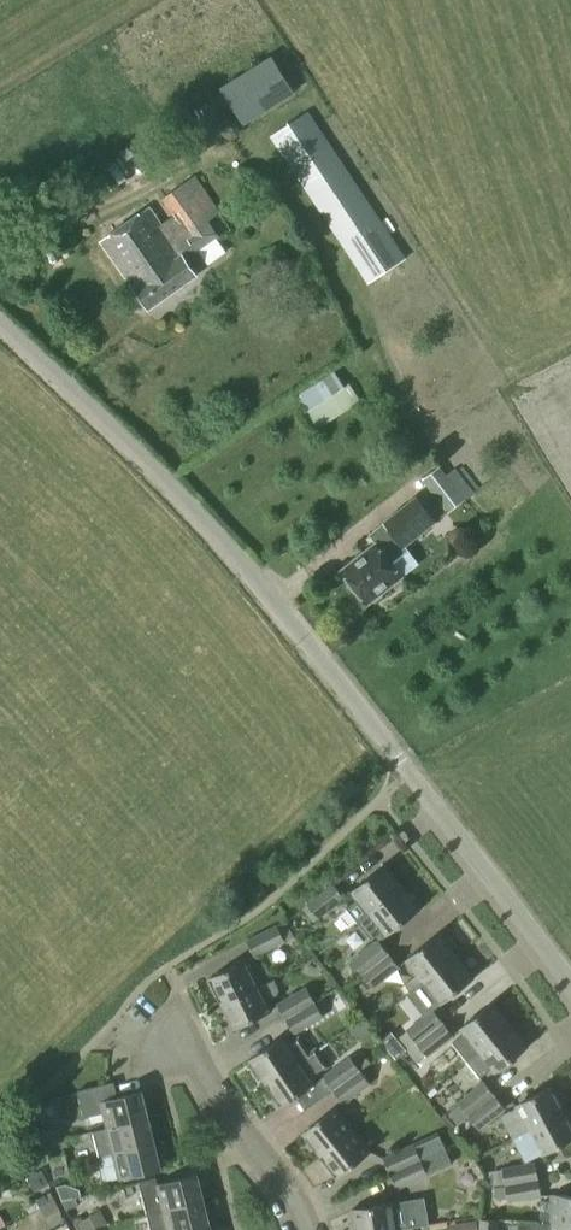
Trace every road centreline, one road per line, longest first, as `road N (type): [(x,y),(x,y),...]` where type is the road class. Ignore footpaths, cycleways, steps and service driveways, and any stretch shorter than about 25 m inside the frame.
road 1 (unclassified): [(401,760),(175,489),(0,322)]
road 2 (residential): [(570,988),(401,760)]
road 3 (residential): [(307,1229),(184,1038),(146,1029)]

